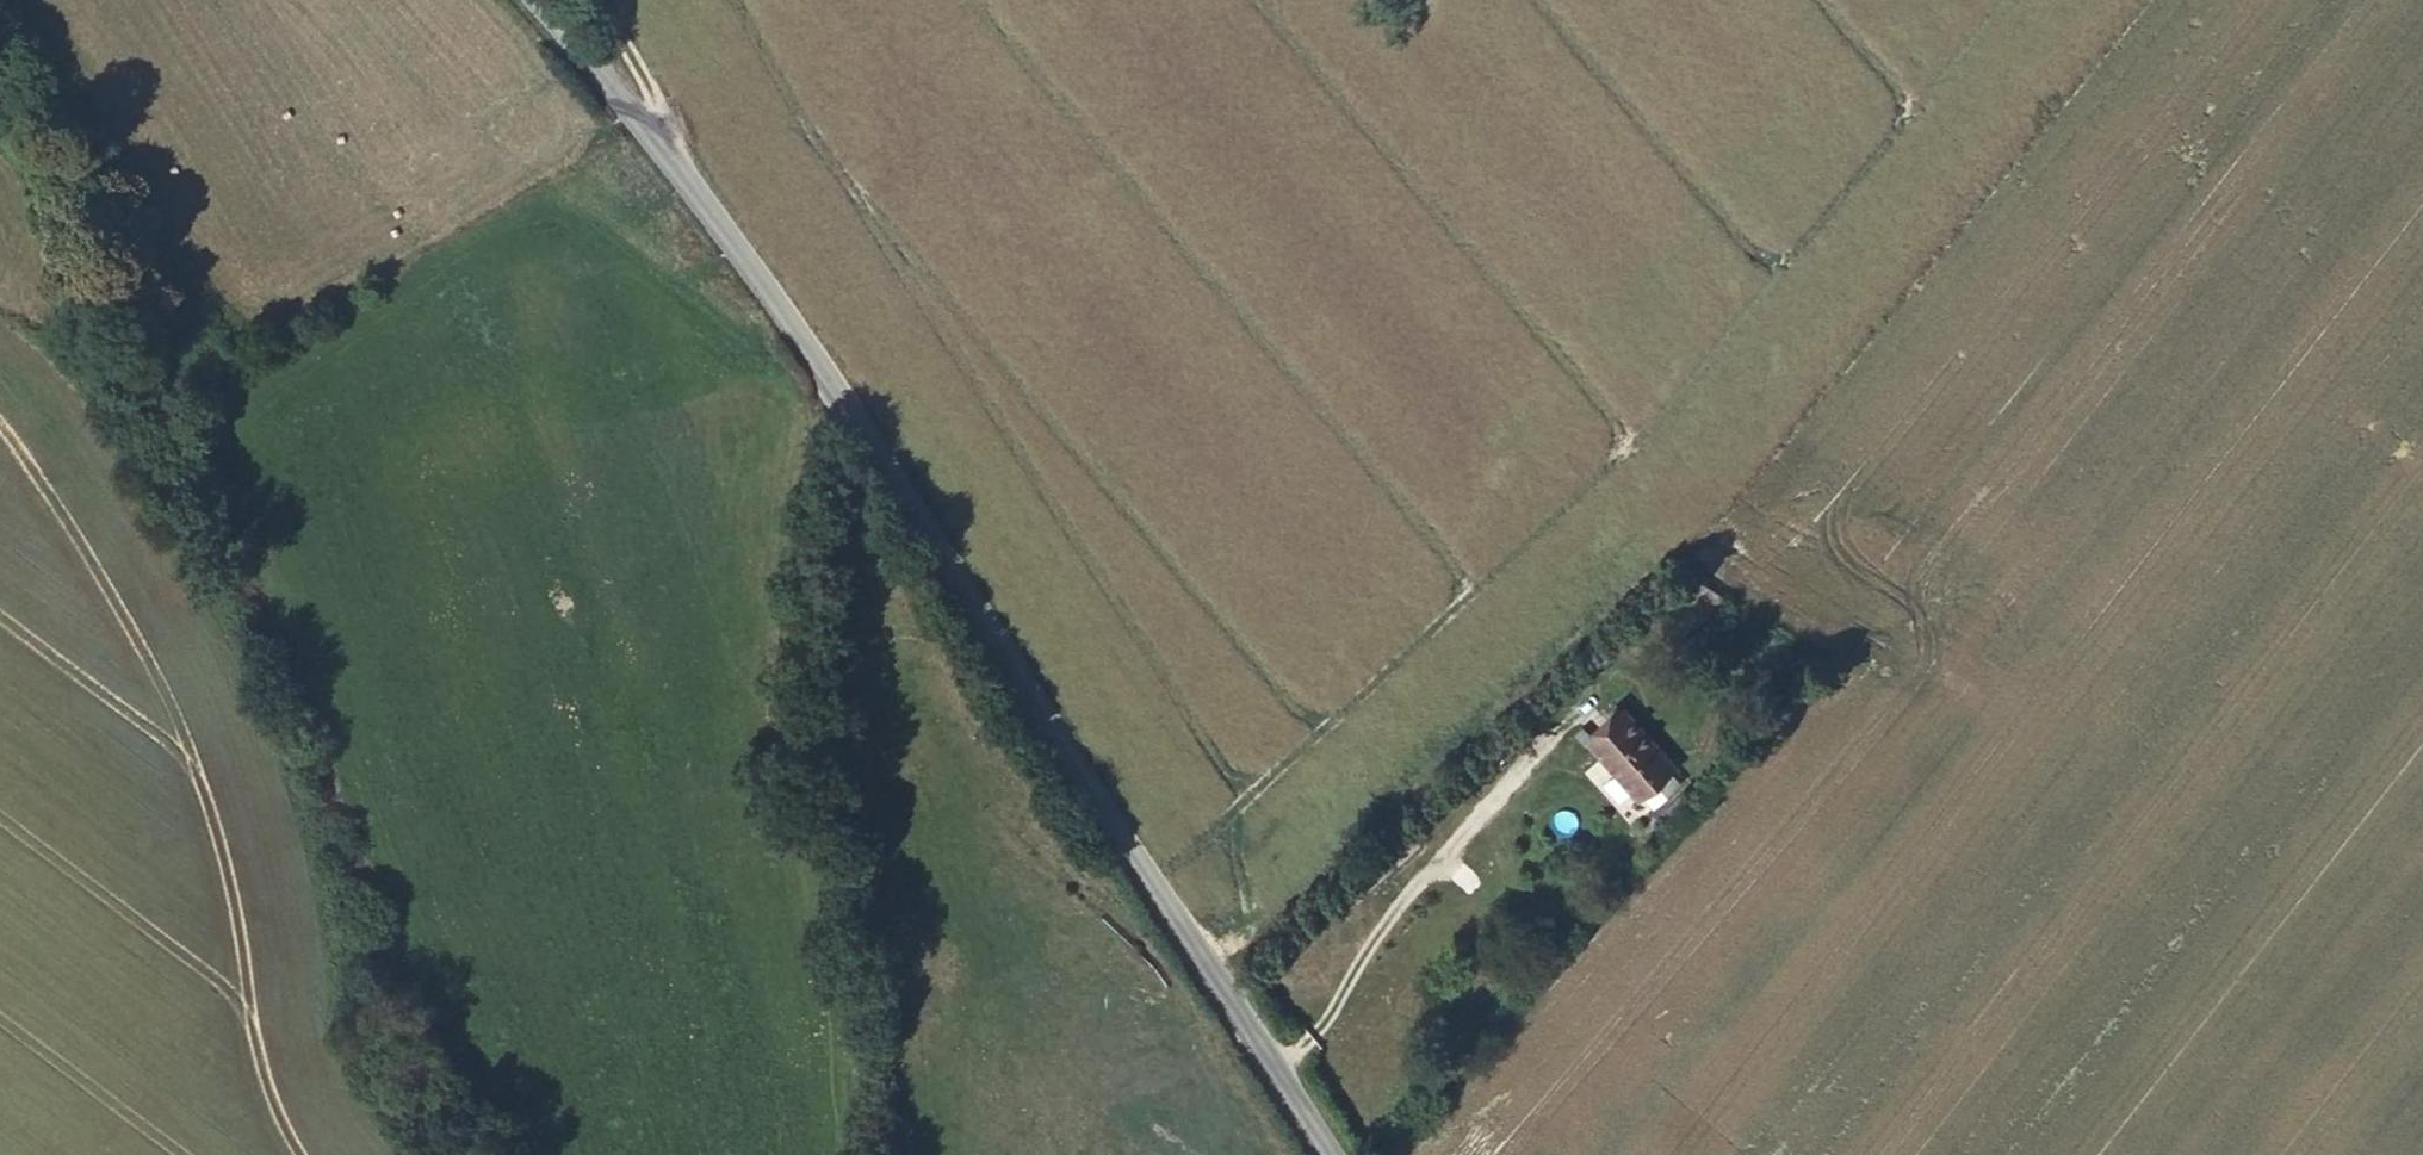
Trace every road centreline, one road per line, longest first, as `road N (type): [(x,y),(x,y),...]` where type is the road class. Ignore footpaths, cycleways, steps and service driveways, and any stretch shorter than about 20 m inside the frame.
road 1 (unclassified): [(518,0),(668,163),(776,316),(1299,1154)]
road 2 (track): [(668,163),(649,95),(588,0)]

